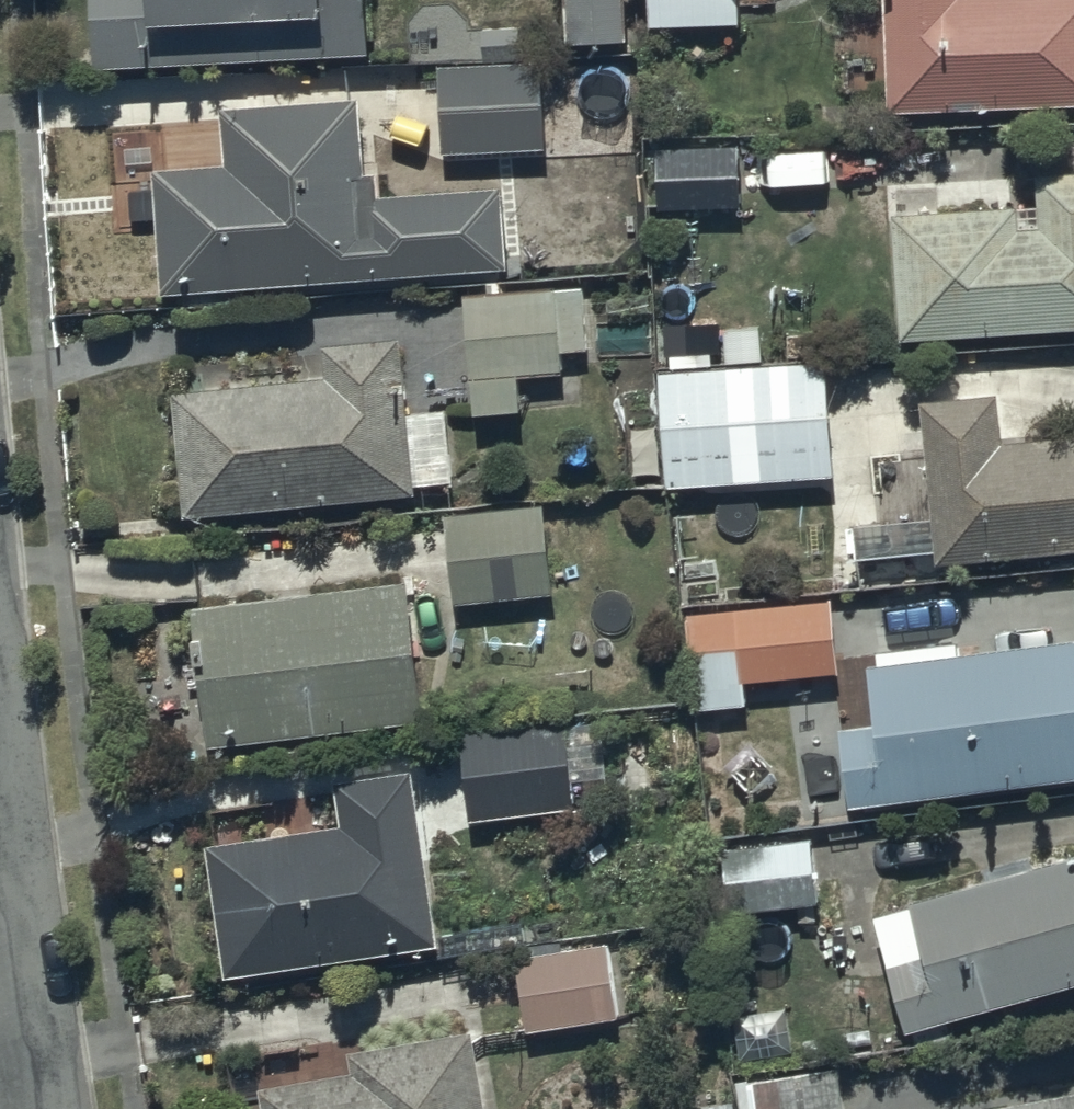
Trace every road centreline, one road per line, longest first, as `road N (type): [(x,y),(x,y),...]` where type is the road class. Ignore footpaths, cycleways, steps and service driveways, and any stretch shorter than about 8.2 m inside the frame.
road 1 (residential): [(0,914),(29,1108)]

